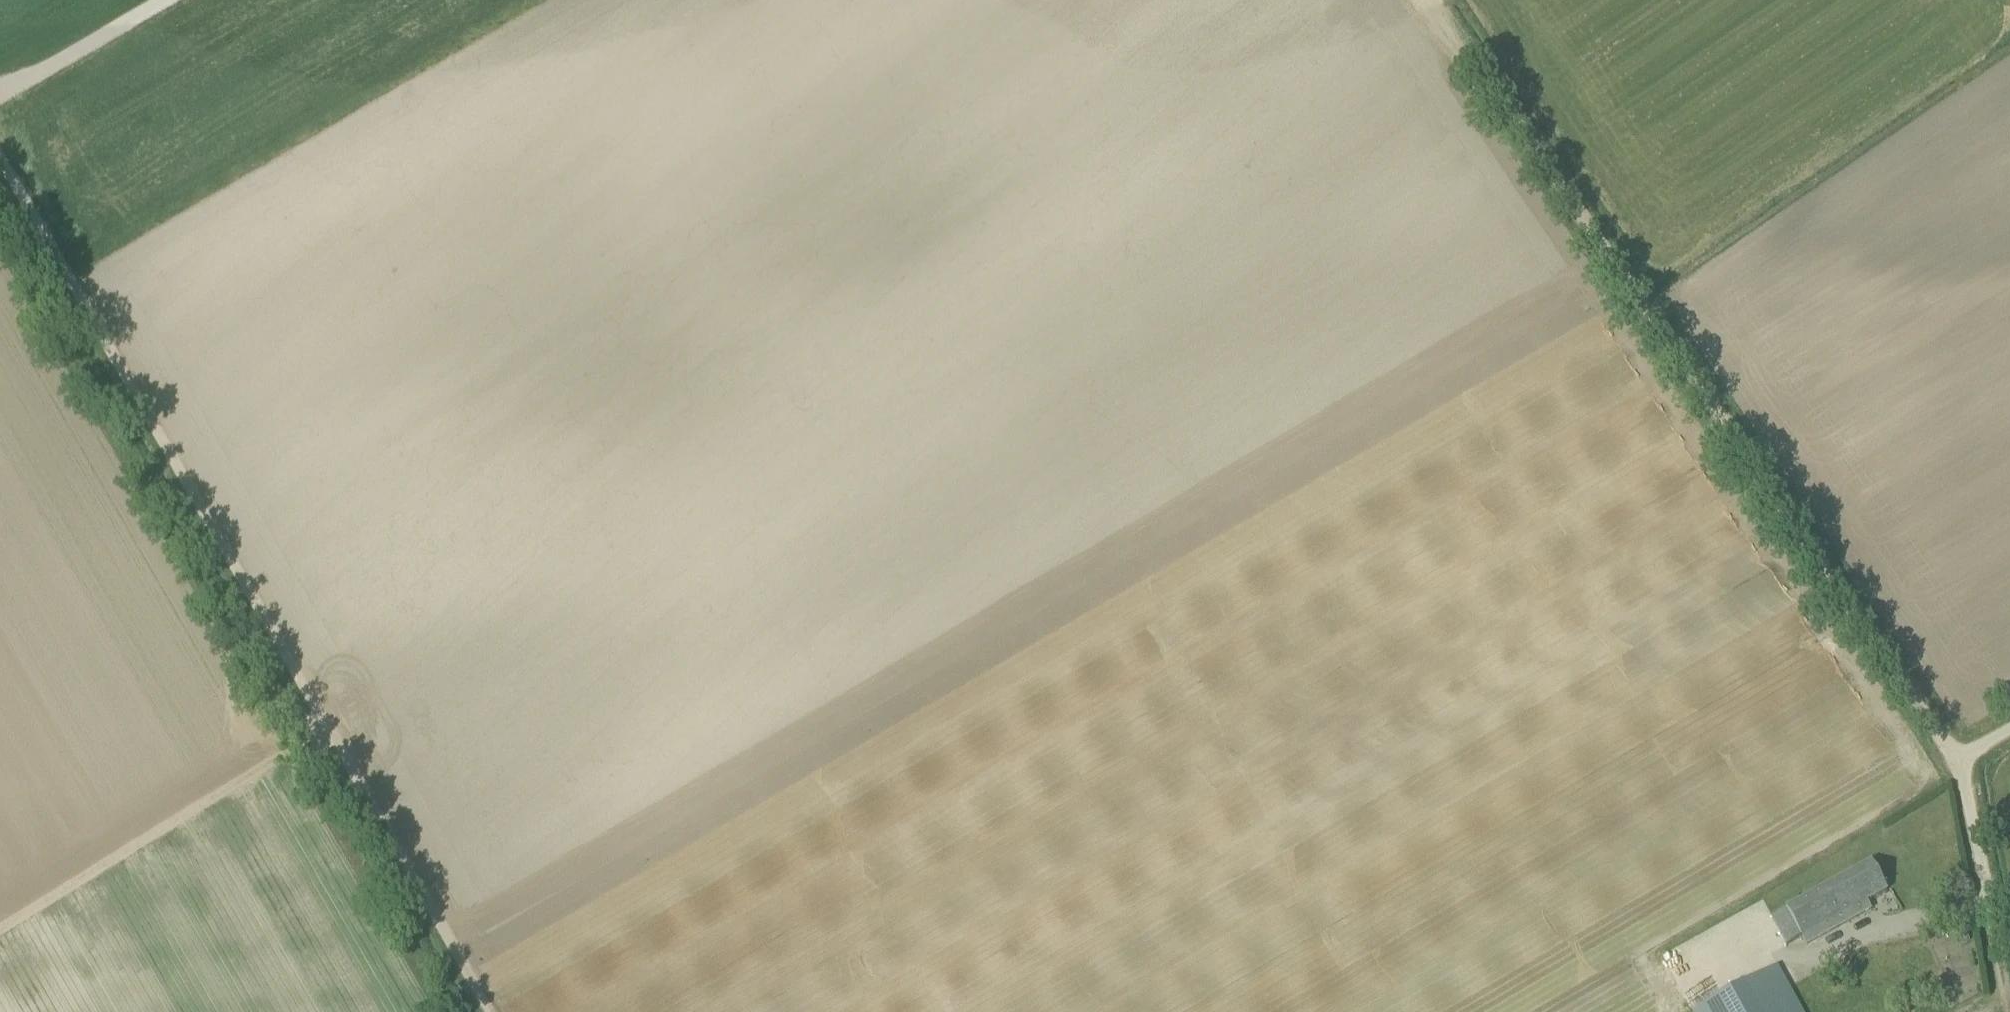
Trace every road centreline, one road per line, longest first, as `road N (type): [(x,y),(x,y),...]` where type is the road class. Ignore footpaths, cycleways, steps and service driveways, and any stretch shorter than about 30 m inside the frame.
road 1 (track): [(1433,0),(1959,765)]
road 2 (unclassified): [(1992,945),(1959,765),(2009,734)]

